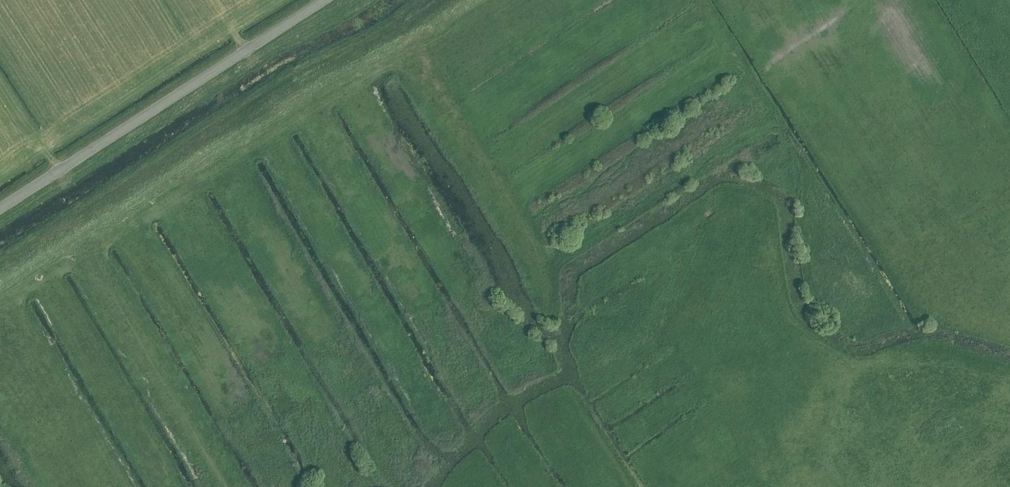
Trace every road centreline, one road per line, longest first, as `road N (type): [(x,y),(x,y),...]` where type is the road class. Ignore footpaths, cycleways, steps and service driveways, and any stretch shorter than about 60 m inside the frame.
road 1 (unclassified): [(324,0),(0,208)]

